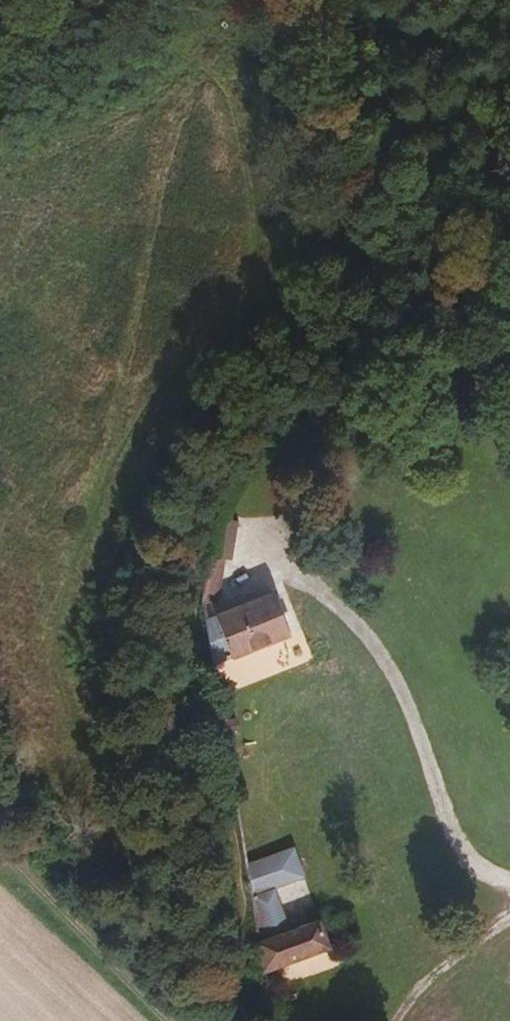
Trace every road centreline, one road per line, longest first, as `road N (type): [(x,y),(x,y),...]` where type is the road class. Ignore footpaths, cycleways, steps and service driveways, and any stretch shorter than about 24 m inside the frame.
road 1 (track): [(246,0),(159,142),(18,697),(145,895),(213,1020)]
road 2 (track): [(249,1020),(185,564),(202,500),(264,420),(509,261)]
road 3 (track): [(509,882),(473,865),(454,836),(409,704),(368,632),(241,535)]
road 4 (track): [(509,913),(381,1009),(379,1020)]

